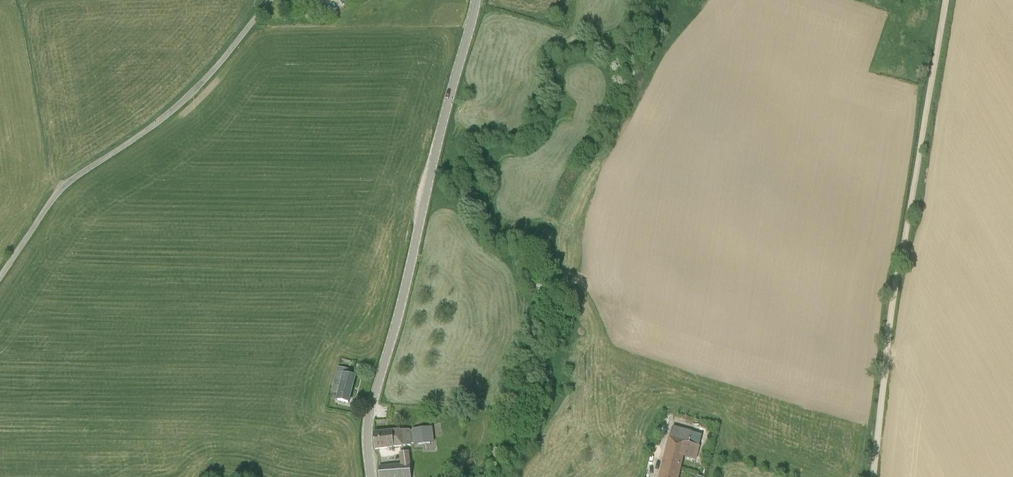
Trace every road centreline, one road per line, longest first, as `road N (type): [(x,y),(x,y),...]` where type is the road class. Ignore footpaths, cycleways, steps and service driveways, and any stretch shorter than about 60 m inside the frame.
road 1 (unclassified): [(372,476),(371,408),(476,0)]
road 2 (track): [(873,476),(892,303),(945,0)]
road 3 (unclassified): [(0,278),(61,189),(169,114),(270,0)]

